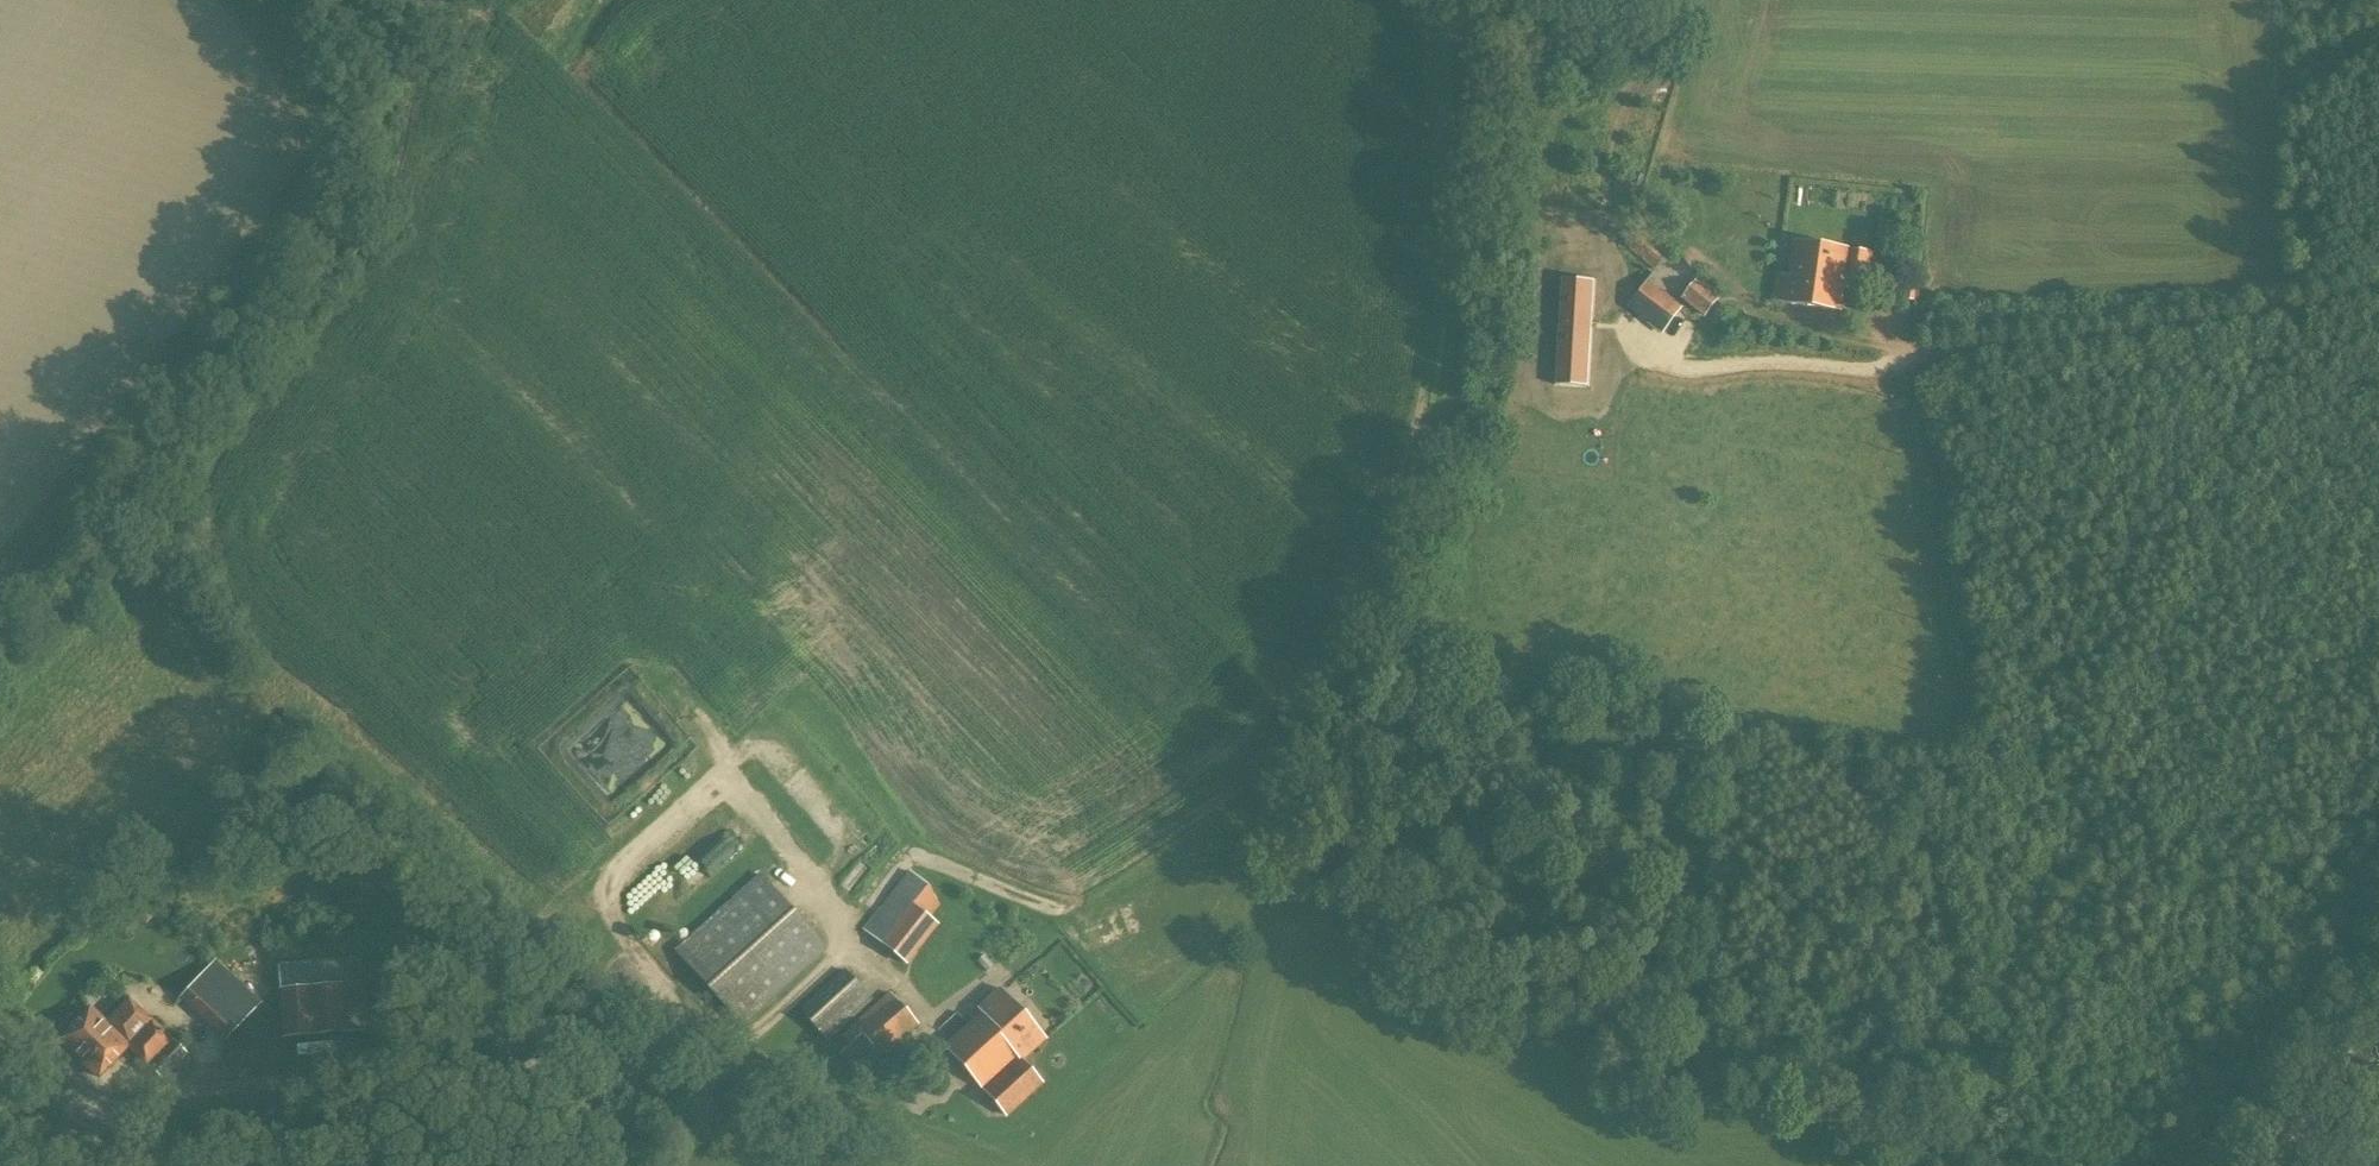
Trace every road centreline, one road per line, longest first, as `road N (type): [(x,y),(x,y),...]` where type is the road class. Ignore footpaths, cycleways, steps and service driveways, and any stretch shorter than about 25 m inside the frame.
road 1 (track): [(2378,286),(2209,330),(1910,349)]
road 2 (tertiary): [(142,1165),(0,1037)]
road 3 (track): [(2378,1006),(2276,1165)]

